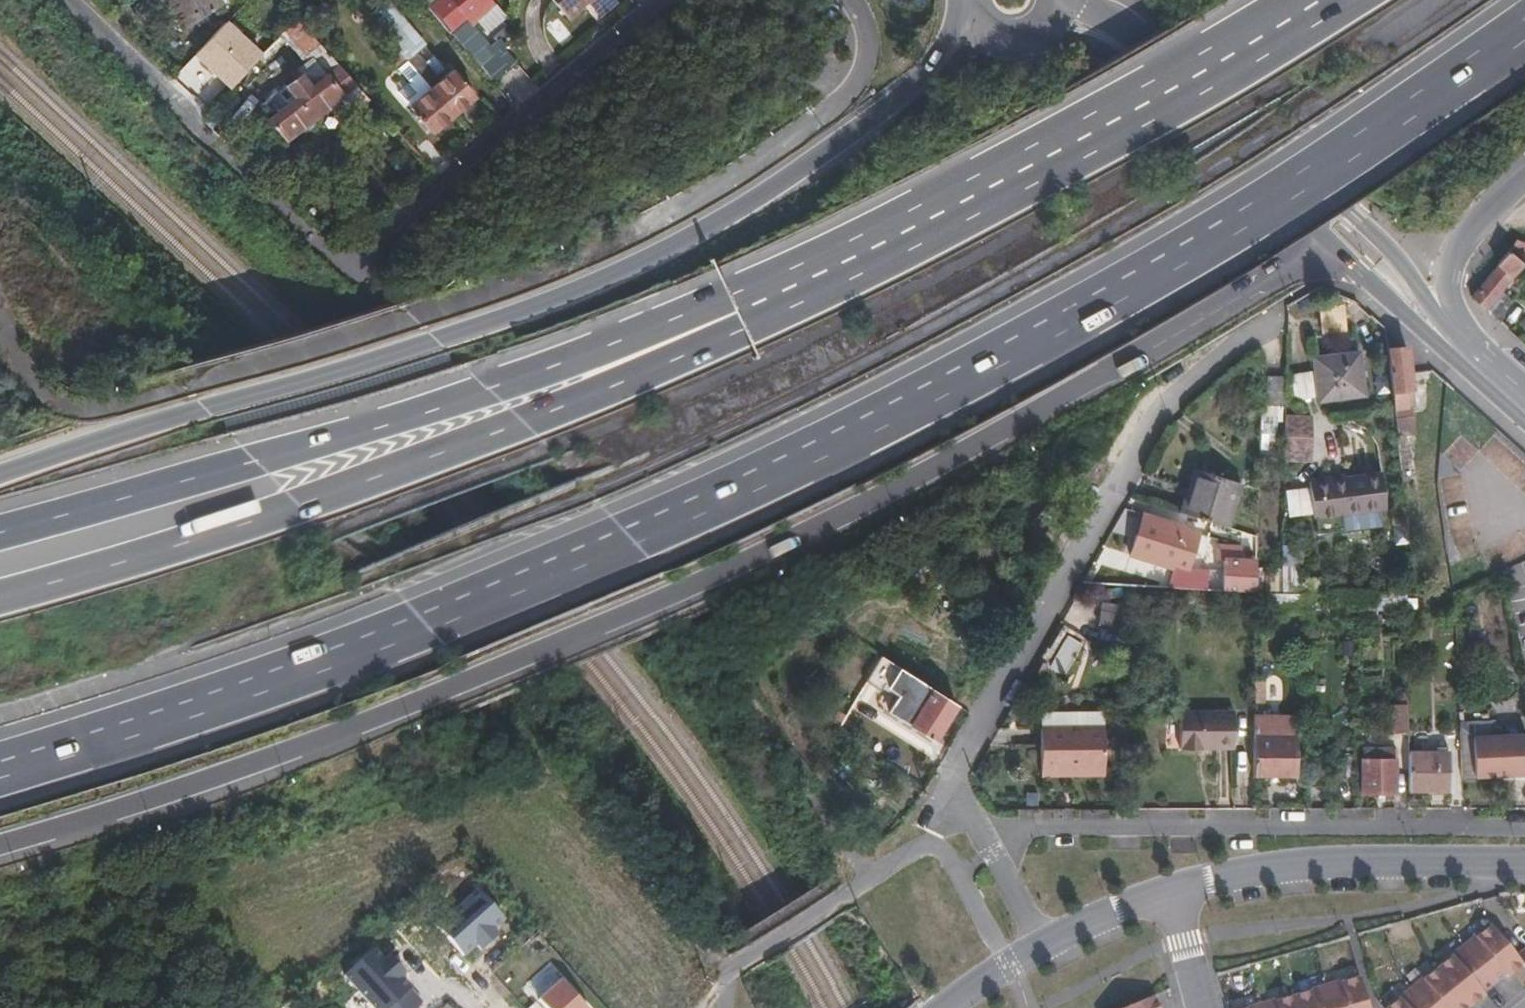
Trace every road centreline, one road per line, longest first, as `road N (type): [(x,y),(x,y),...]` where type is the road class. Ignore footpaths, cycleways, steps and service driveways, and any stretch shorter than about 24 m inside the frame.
road 1 (trunk): [(0,764),(165,722),(427,631),(628,546),(1006,366),(1372,145),(1524,35)]
road 2 (trunk): [(0,845),(301,749),(679,599),(1179,334),(1349,233)]
road 3 (motorway): [(971,0),(940,54),(868,126),(746,209),(644,264),(0,476)]
road 4 (residential): [(856,0),(870,49),(862,79),(807,126),(673,216),(551,273),(177,383)]
road 5 (trunk): [(749,310),(741,332),(386,479),(0,599)]
road 6 (residential): [(56,0),(347,271),(649,0)]
road 7 (motorway): [(749,310),(720,297),(488,393),(0,532)]
road 8 (trunk): [(1327,0),(749,310)]
road 9 (residential): [(983,843),(952,781),(1149,422),(1268,317)]
road 10 (residential): [(1524,826),(1022,829),(983,843)]
road 11 (residential): [(1524,856),(1281,862),(1169,887)]
road 12 (primary): [(1349,233),(1101,34)]
road 13 (unclassified): [(177,383),(106,405),(49,402),(21,370),(0,307)]
road 14 (trunk): [(1466,351),(1449,274),(1470,236),(1524,183)]
road 15 (primary): [(1466,351),(1349,233)]
road 16 (residential): [(1169,887),(1041,944)]
road 17 (residential): [(1203,1007),(1169,887)]

